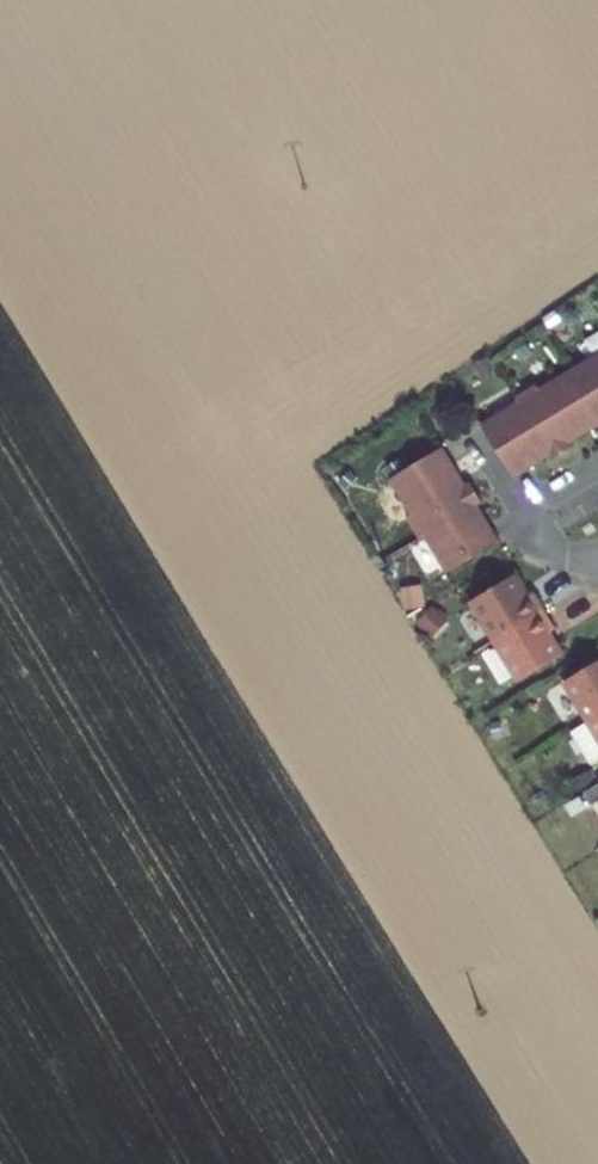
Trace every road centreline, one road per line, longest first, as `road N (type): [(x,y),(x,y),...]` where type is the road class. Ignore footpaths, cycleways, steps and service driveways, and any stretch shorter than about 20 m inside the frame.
road 1 (residential): [(597,481),(530,521),(559,551),(597,559)]

